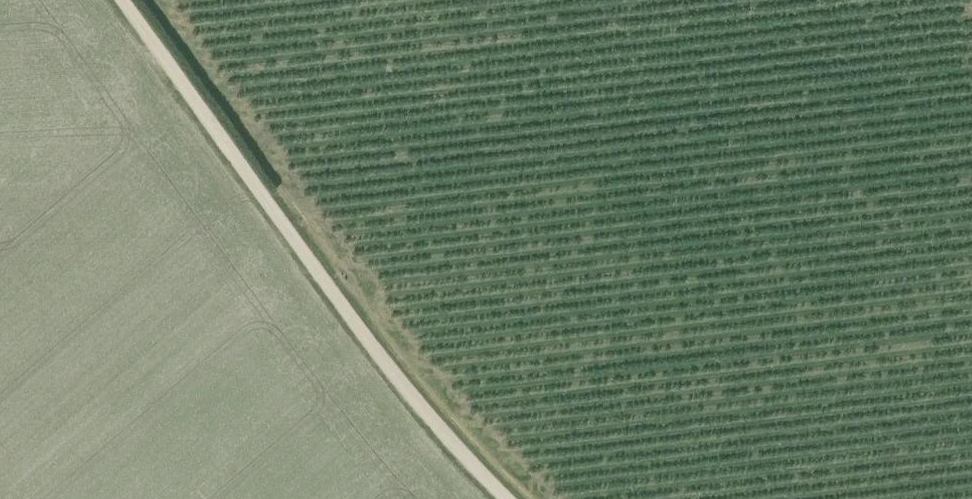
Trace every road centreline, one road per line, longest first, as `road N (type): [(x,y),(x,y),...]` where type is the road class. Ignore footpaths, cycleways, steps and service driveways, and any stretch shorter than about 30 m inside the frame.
road 1 (track): [(512,498),(368,344),(128,0)]

